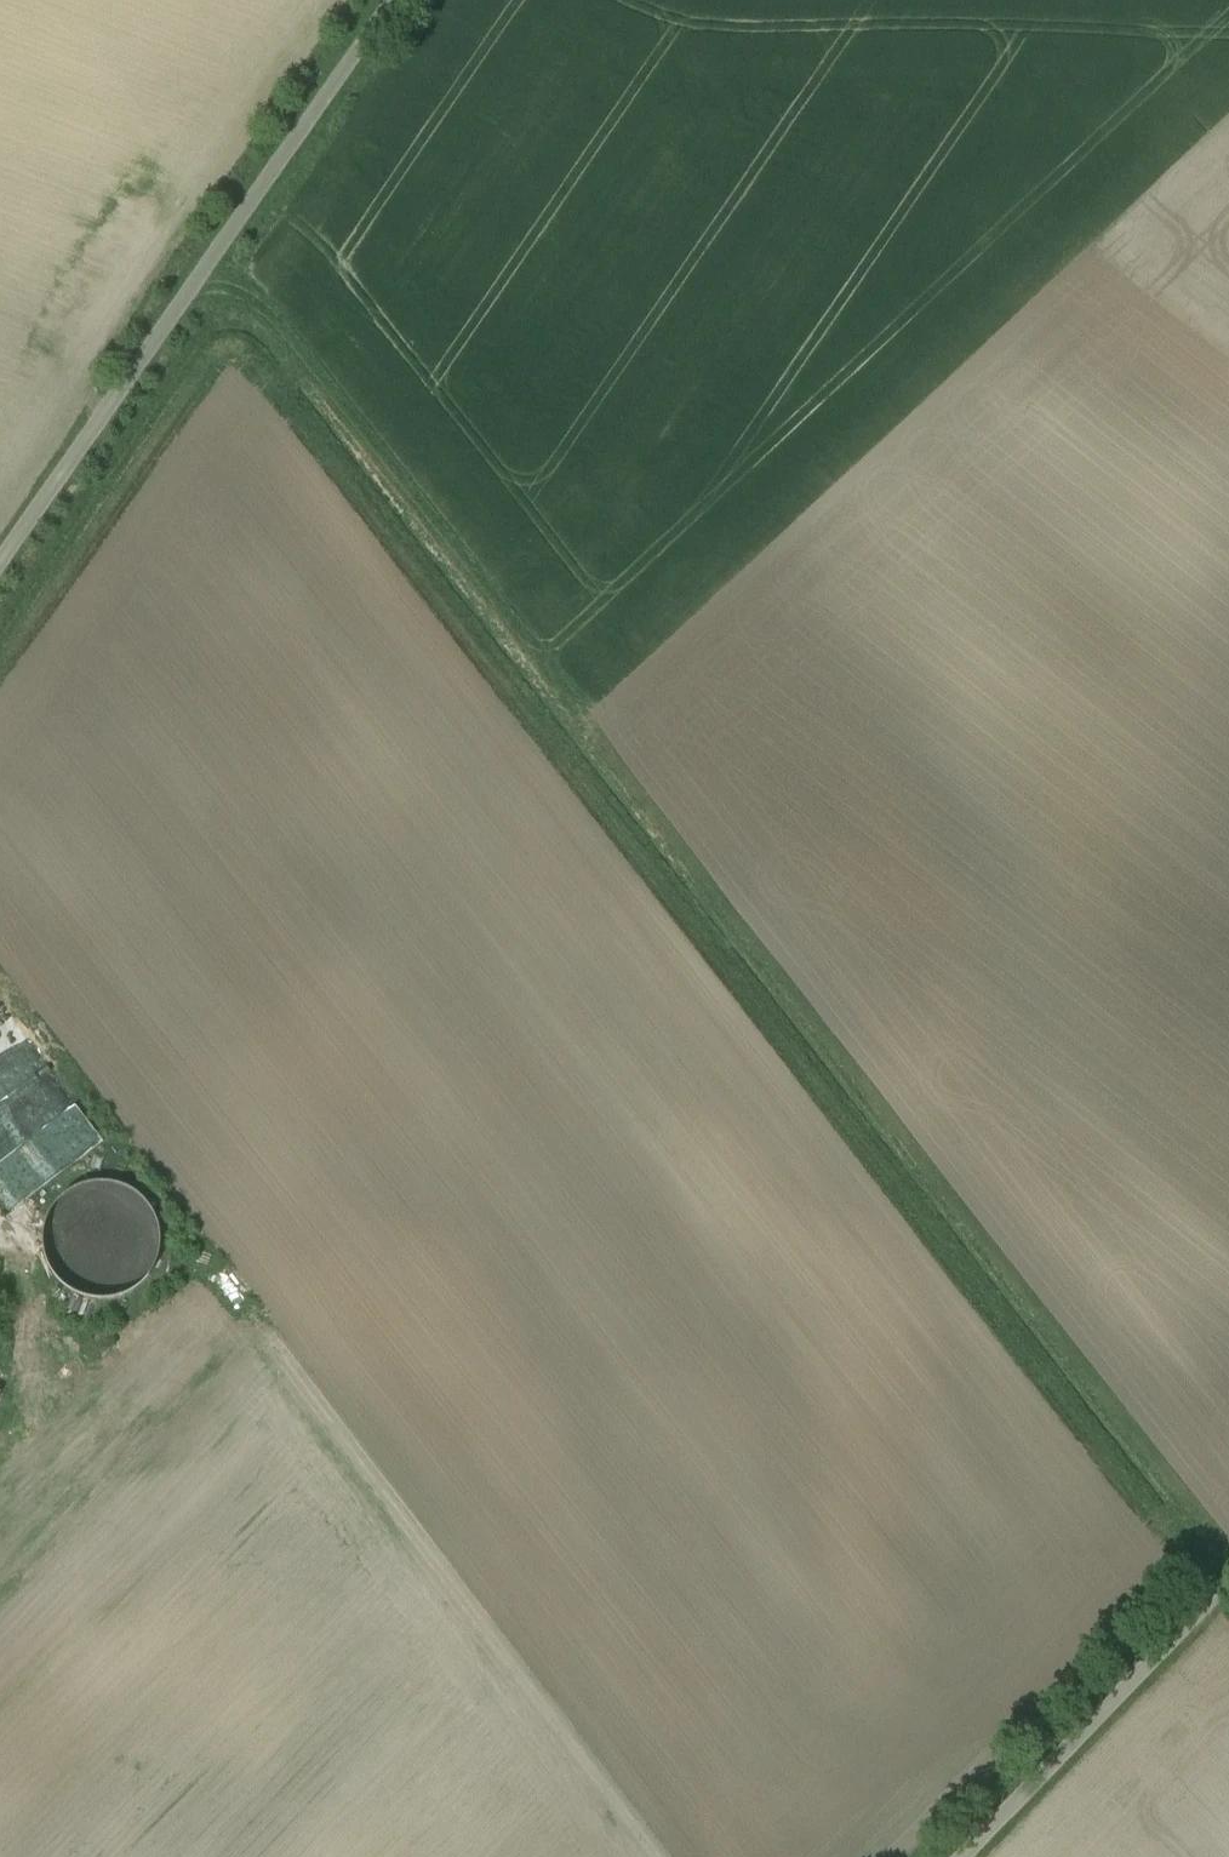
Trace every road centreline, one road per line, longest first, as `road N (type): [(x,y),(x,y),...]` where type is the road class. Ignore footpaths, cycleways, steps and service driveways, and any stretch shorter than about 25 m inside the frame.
road 1 (unclassified): [(0,567),(395,0)]
road 2 (unclassified): [(965,1856),(1228,1582)]

